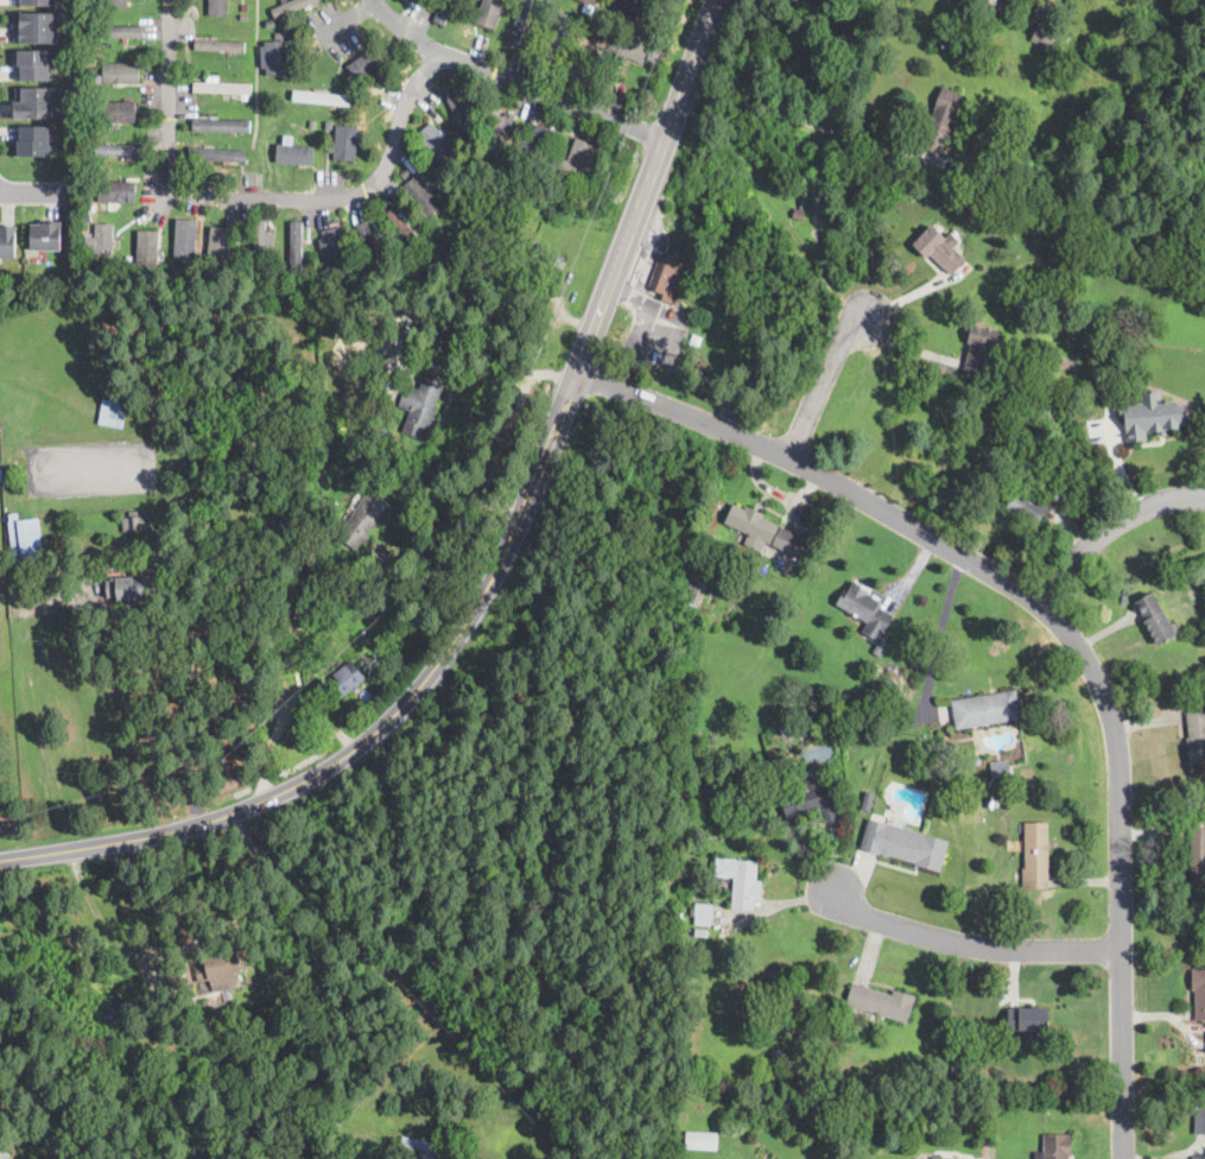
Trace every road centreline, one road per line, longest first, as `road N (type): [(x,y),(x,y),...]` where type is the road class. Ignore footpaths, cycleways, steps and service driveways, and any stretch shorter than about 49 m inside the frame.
road 1 (primary): [(719,0),(506,560),(419,695),(354,755),(253,806),(158,834),(0,862)]
road 2 (residential): [(1127,1158),(1118,741),(1085,650),(1038,601),(845,487),(577,372)]
road 3 (residential): [(437,51),(404,112),(395,158),(376,189),(335,201),(205,200),(176,179),(173,0)]
road 4 (residential): [(379,0),(437,51),(667,138)]
road 5 (residential): [(1123,948),(990,949),(926,936),(852,910),(833,887)]
road 6 (residential): [(1038,601),(1136,513),(1204,499)]
road 7 (residential): [(871,322),(842,349),(793,460)]

